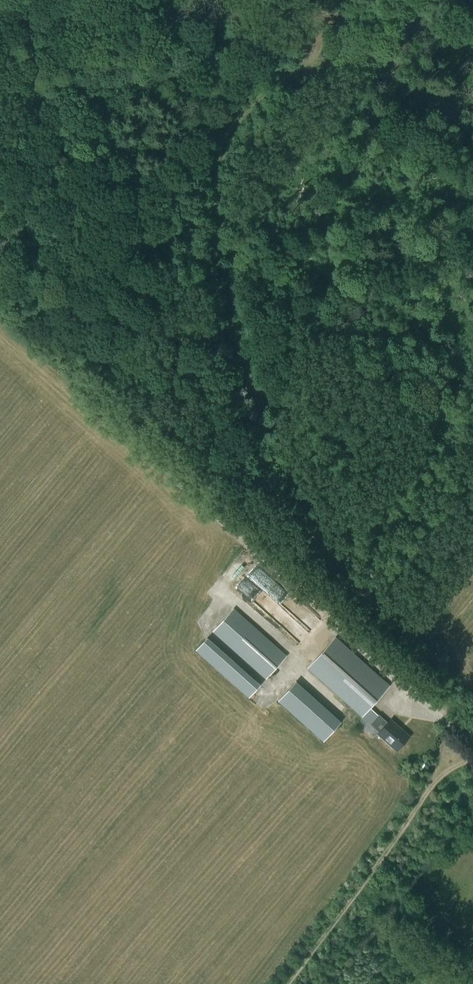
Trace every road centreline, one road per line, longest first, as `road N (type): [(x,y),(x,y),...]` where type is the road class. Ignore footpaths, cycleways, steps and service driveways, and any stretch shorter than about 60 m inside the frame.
road 1 (track): [(443,720),(444,690),(431,657),(307,527),(196,272),(207,192),(244,118),(353,31),(379,0)]
road 2 (track): [(463,737),(284,983)]
road 3 (track): [(209,46),(122,46),(52,62),(0,88)]
road 4 (track): [(322,55),(209,46),(146,0)]

